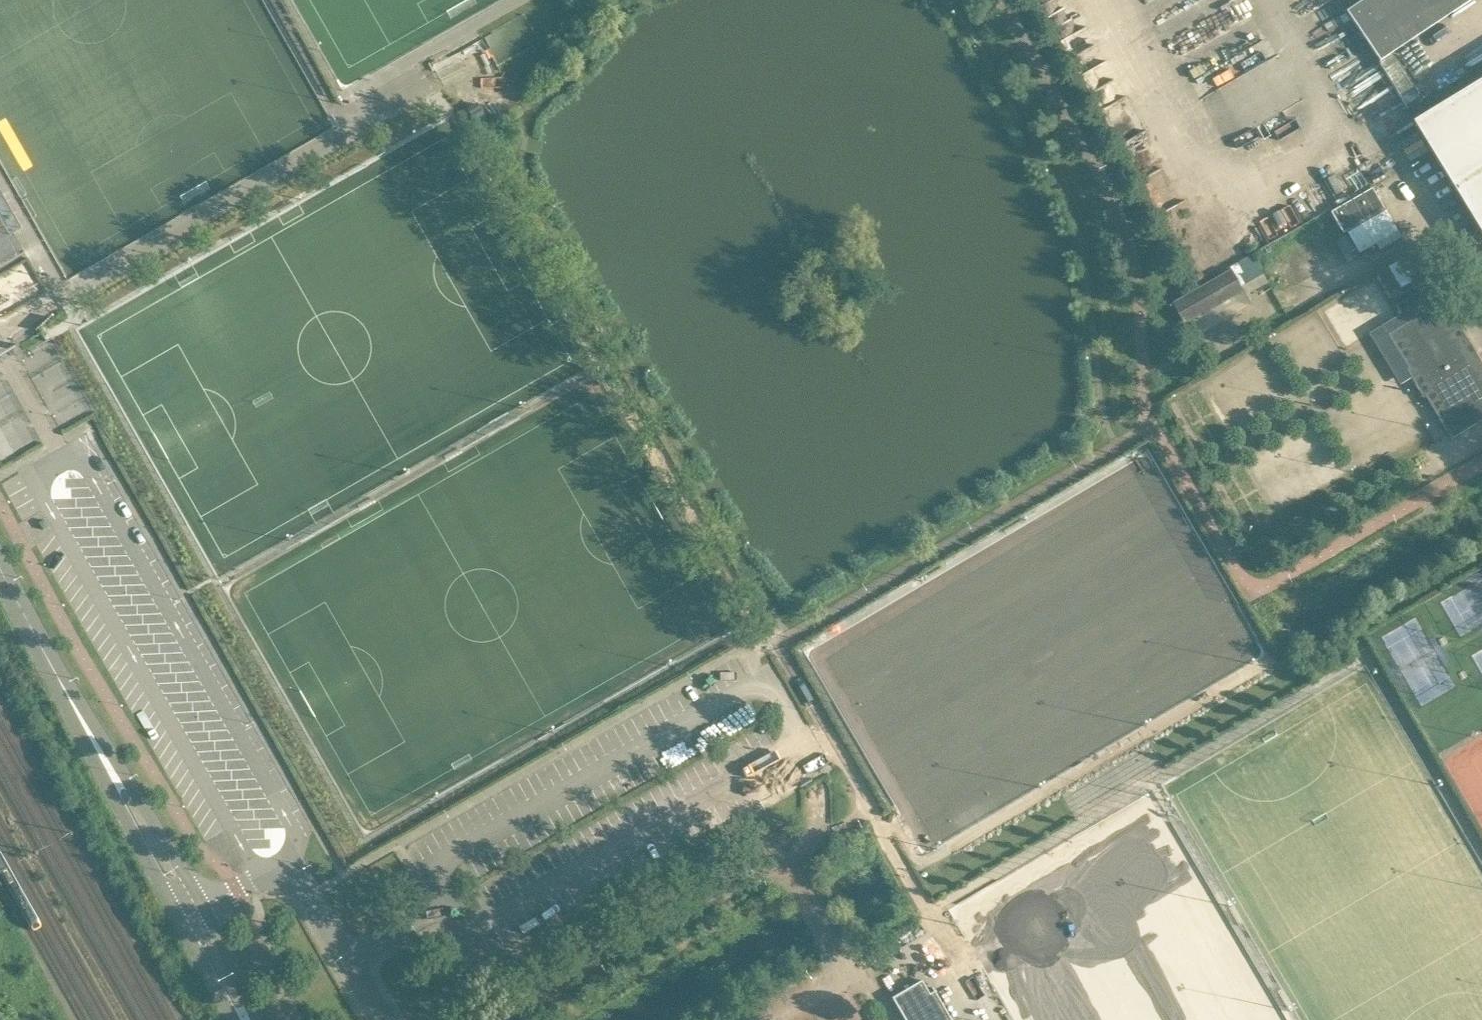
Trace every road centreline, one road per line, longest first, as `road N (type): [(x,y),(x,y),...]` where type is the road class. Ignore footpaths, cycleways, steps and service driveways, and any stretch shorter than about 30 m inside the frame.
road 1 (tertiary): [(241,1019),(0,561)]

